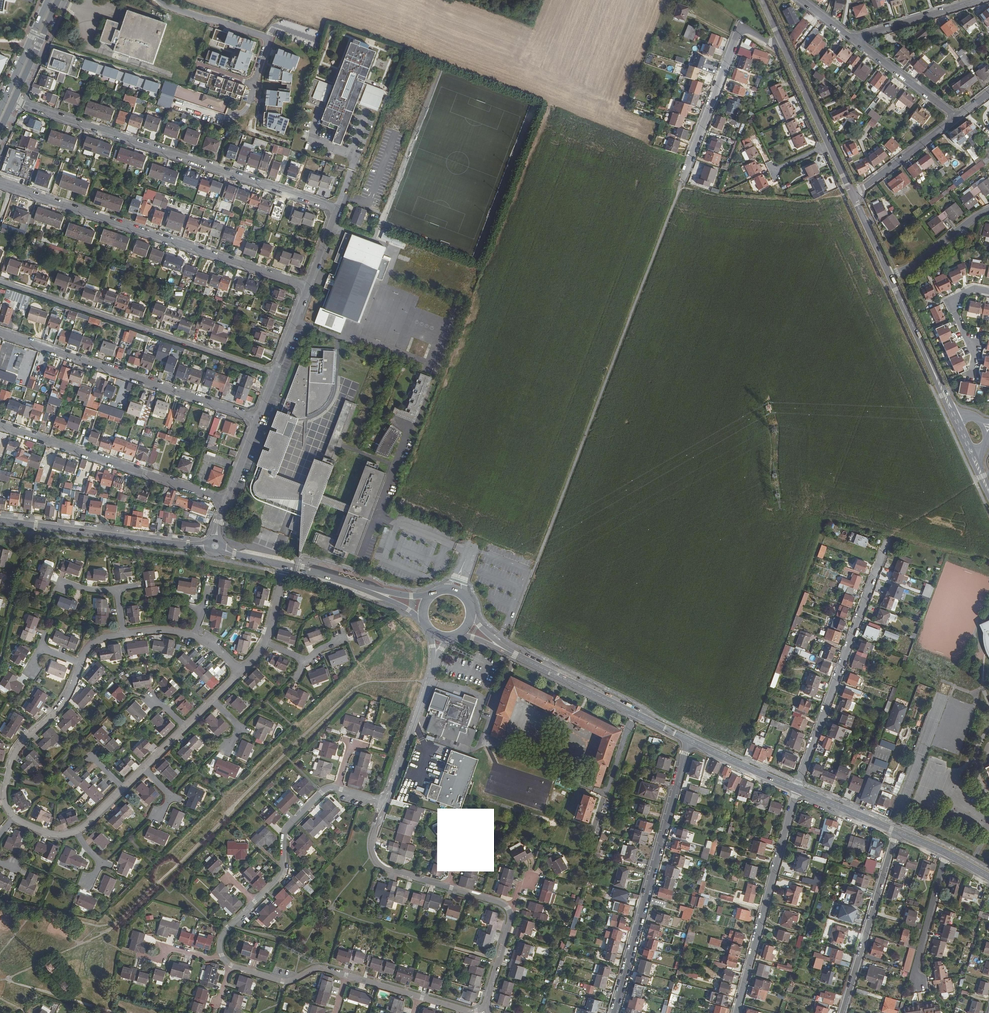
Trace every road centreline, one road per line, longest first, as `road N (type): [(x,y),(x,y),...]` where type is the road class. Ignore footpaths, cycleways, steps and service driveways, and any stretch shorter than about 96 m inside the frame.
road 1 (residential): [(14,101),(335,210),(307,287)]
road 2 (residential): [(0,182),(307,287)]
road 3 (residential): [(487,1006),(508,908),(380,864),(372,844),(387,802)]
road 4 (residential): [(0,282),(274,375)]
road 5 (residential): [(688,739),(615,1012)]
road 6 (residential): [(0,333),(257,419)]
road 7 (residential): [(888,537),(797,789)]
road 8 (residential): [(0,424),(227,500)]
road 9 (residential): [(736,1012),(797,789)]
road 10 (tertiary): [(207,545),(0,521)]
road 11 (residential): [(682,183),(736,38),(748,31),(781,41)]
road 12 (tertiary): [(510,652),(688,739)]
road 13 (residential): [(897,831),(843,1012)]
road 14 (residential): [(14,817),(4,797),(11,760),(68,696),(81,663)]
road 15 (residential): [(253,97),(267,39),(160,0)]
road 16 (residential): [(890,277),(954,415)]
road 17 (residential): [(337,788),(326,789),(287,826),(282,871),(255,902)]
road 18 (residential): [(387,802),(434,663)]
road 19 (residential): [(917,983),(947,853)]
road 20 (residential): [(852,39),(979,0)]
road 21 (residential): [(852,39),(956,118)]
road 22 (residential): [(956,118),(853,195)]
road 23 (residential): [(231,965),(283,981),(317,968),(346,975)]

